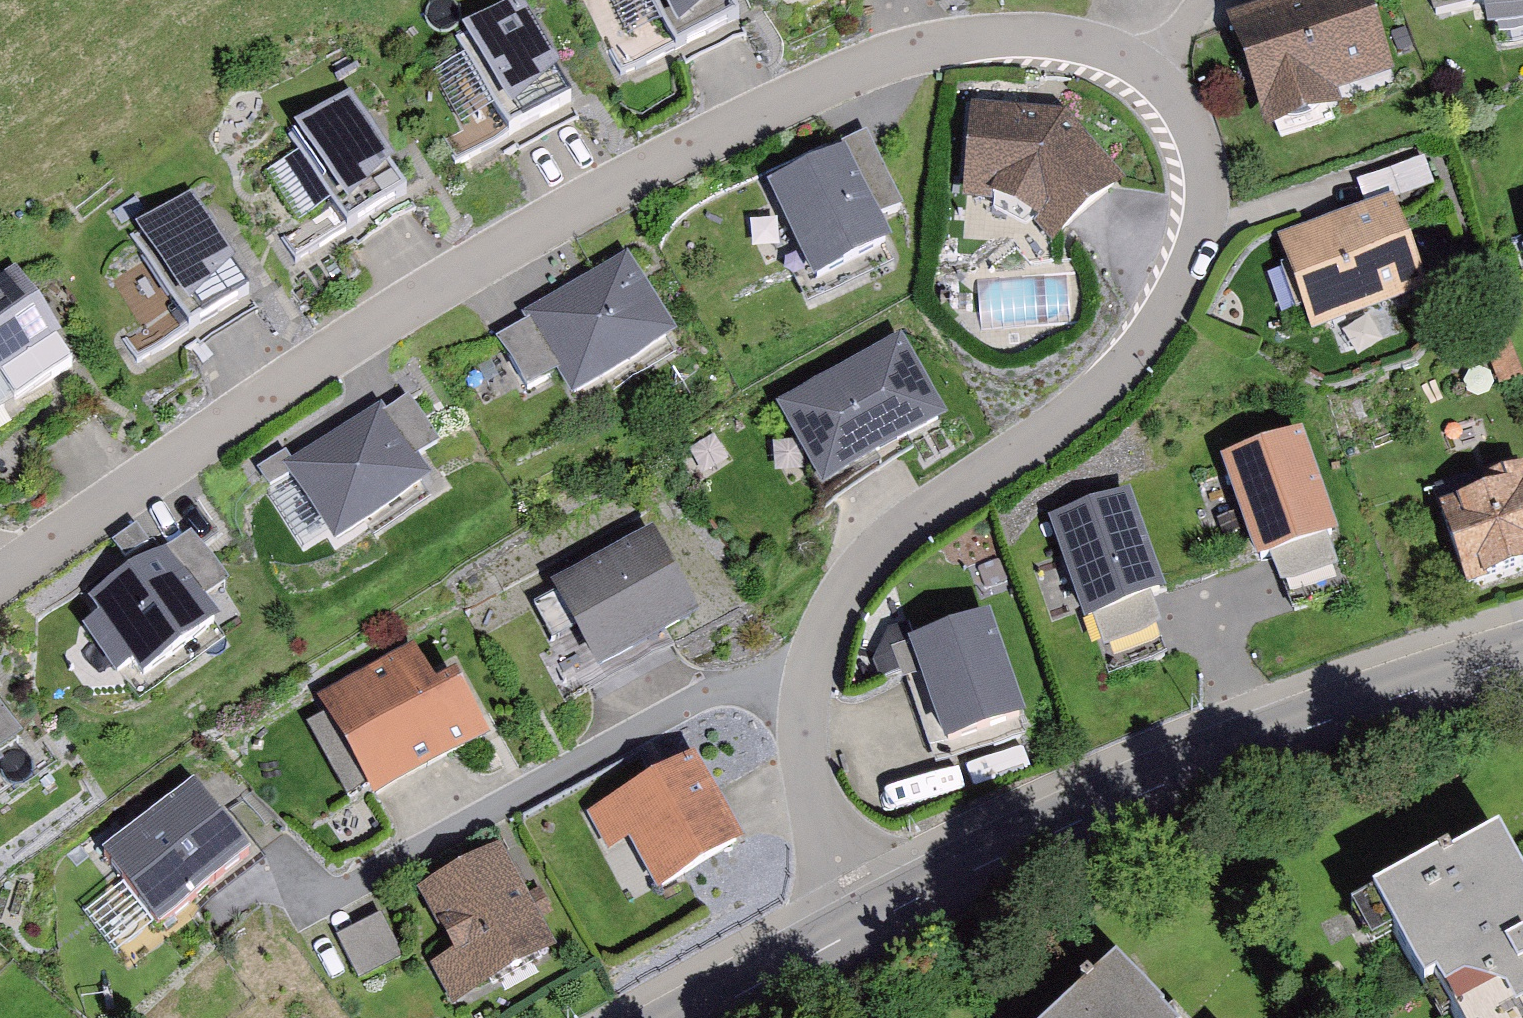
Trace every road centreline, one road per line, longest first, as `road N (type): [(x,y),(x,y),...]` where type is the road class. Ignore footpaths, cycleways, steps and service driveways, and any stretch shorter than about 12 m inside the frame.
road 1 (residential): [(1142,83),(1098,55),(1036,39),(954,44),(813,89),(500,252),(0,579)]
road 2 (residential): [(806,688),(830,615),(860,569),(1089,402),(1153,329),(1195,232),(1198,178),(1177,121),(1142,83)]
road 3 (secondary): [(882,919),(1055,833),(1273,742),(1522,659)]
road 4 (residential): [(806,688),(749,686),(712,696),(304,908)]
road 5 (residential): [(882,919),(815,799),(805,759),(806,688)]
road 6 (secondary): [(695,1017),(882,919)]

